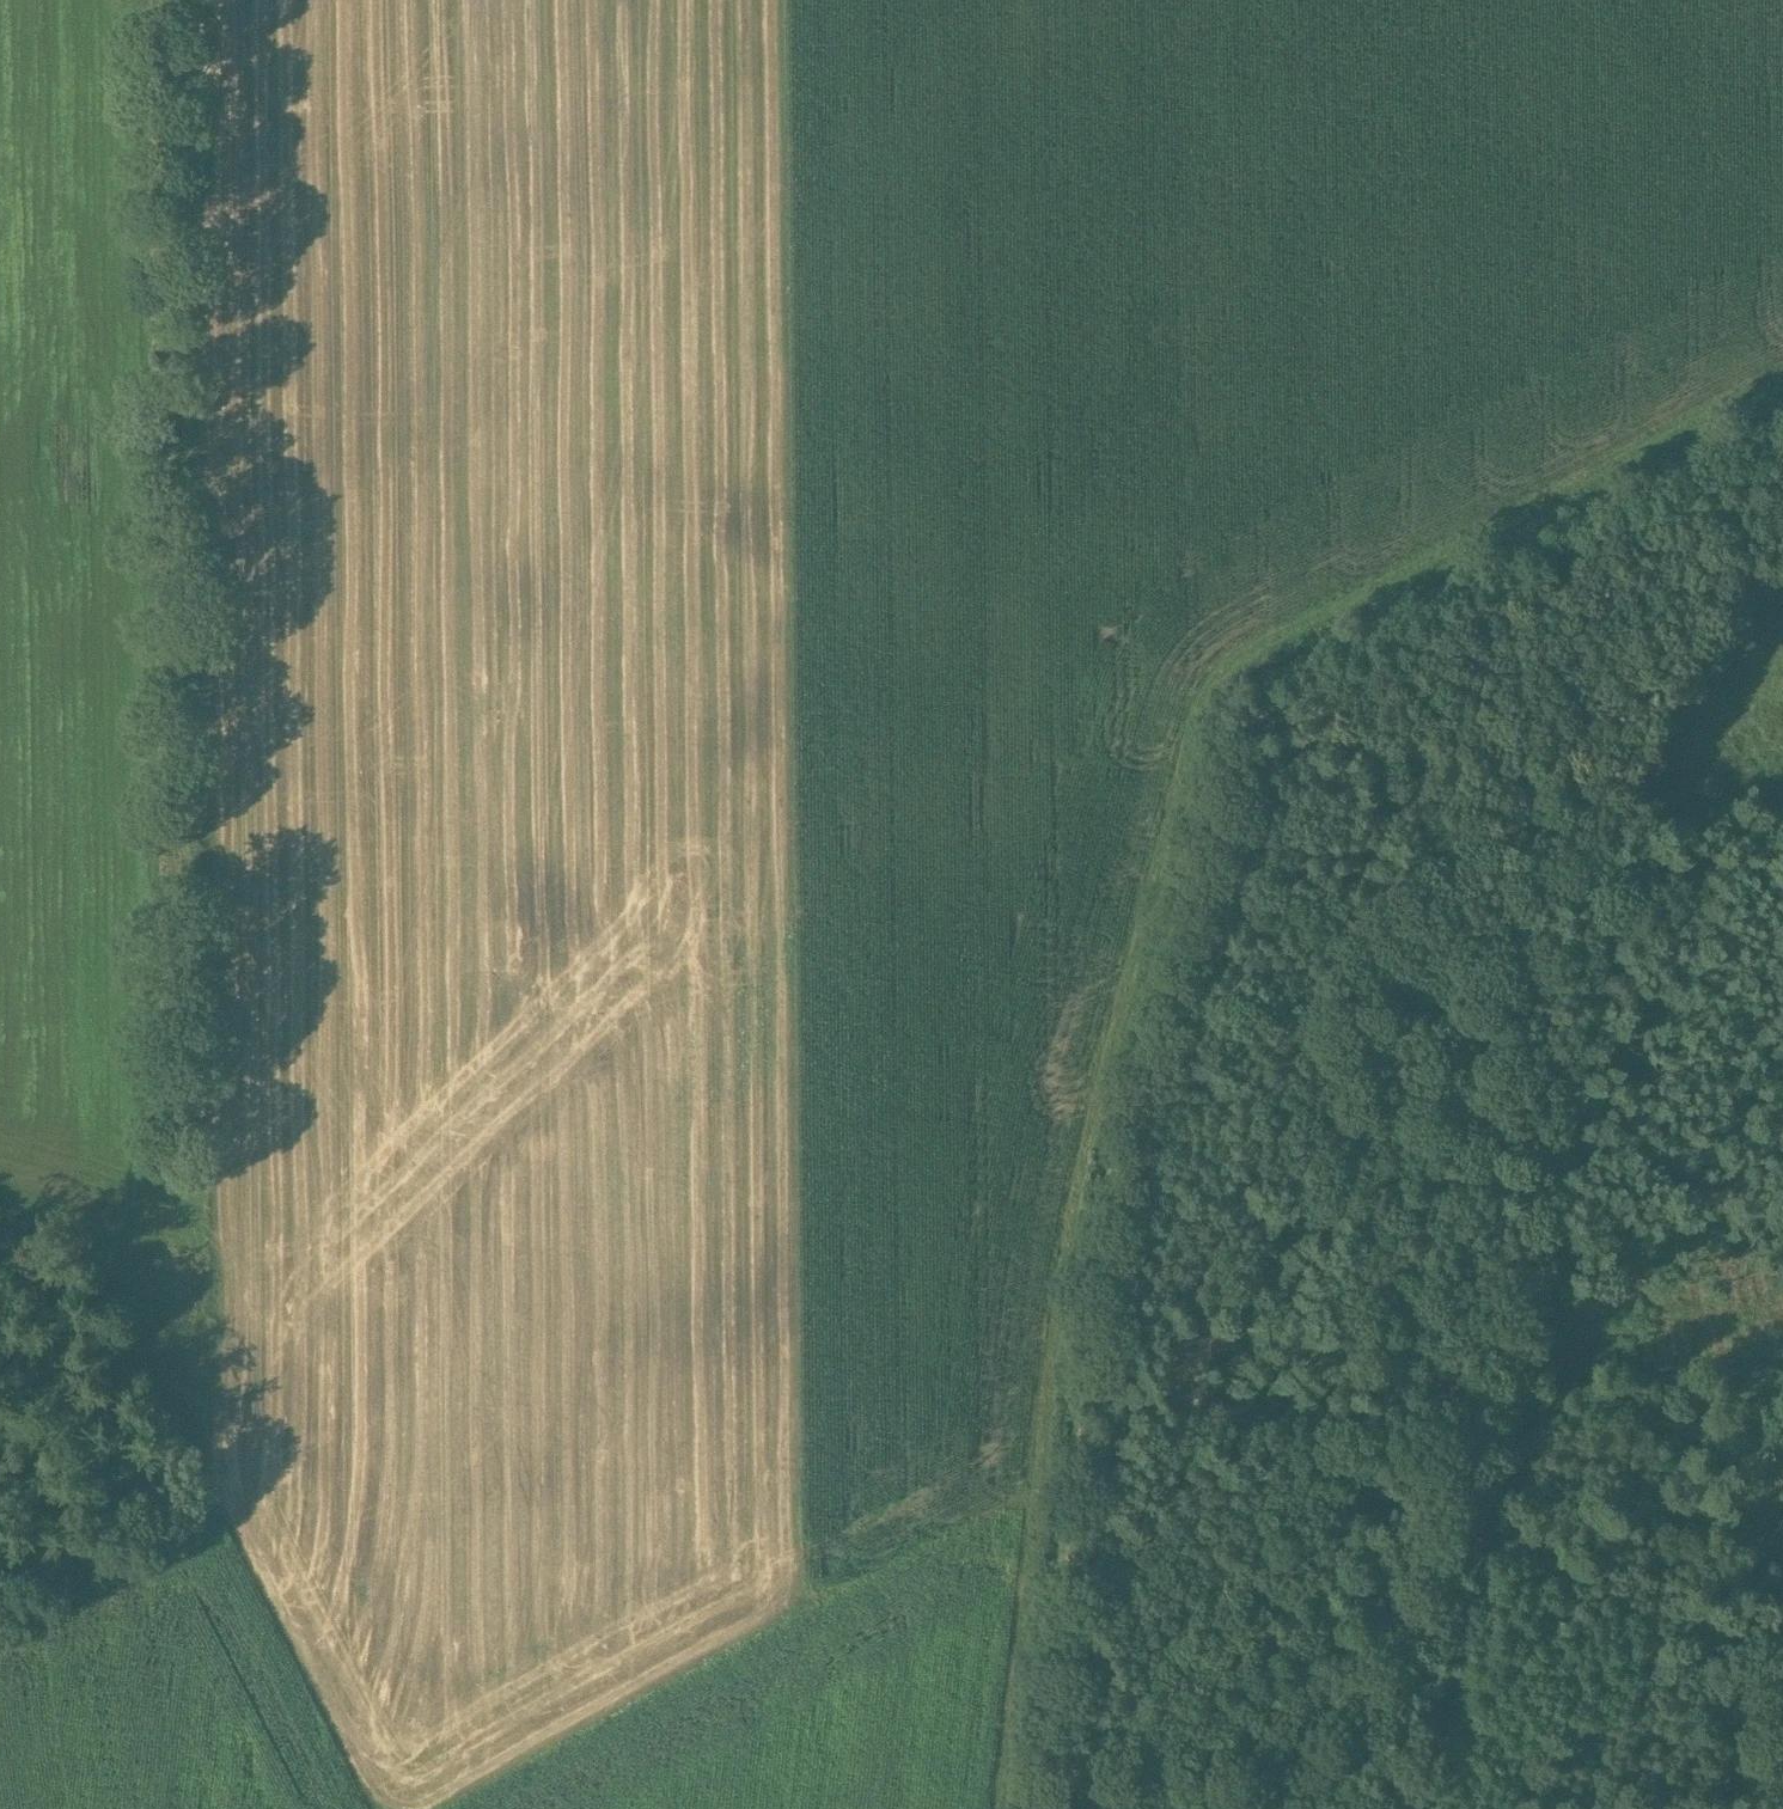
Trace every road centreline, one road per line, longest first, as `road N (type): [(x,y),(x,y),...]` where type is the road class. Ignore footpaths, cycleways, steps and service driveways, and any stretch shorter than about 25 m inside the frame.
road 1 (track): [(1782,377),(1222,668),(1193,744),(1084,1155),(1055,1336),(1001,1808)]

